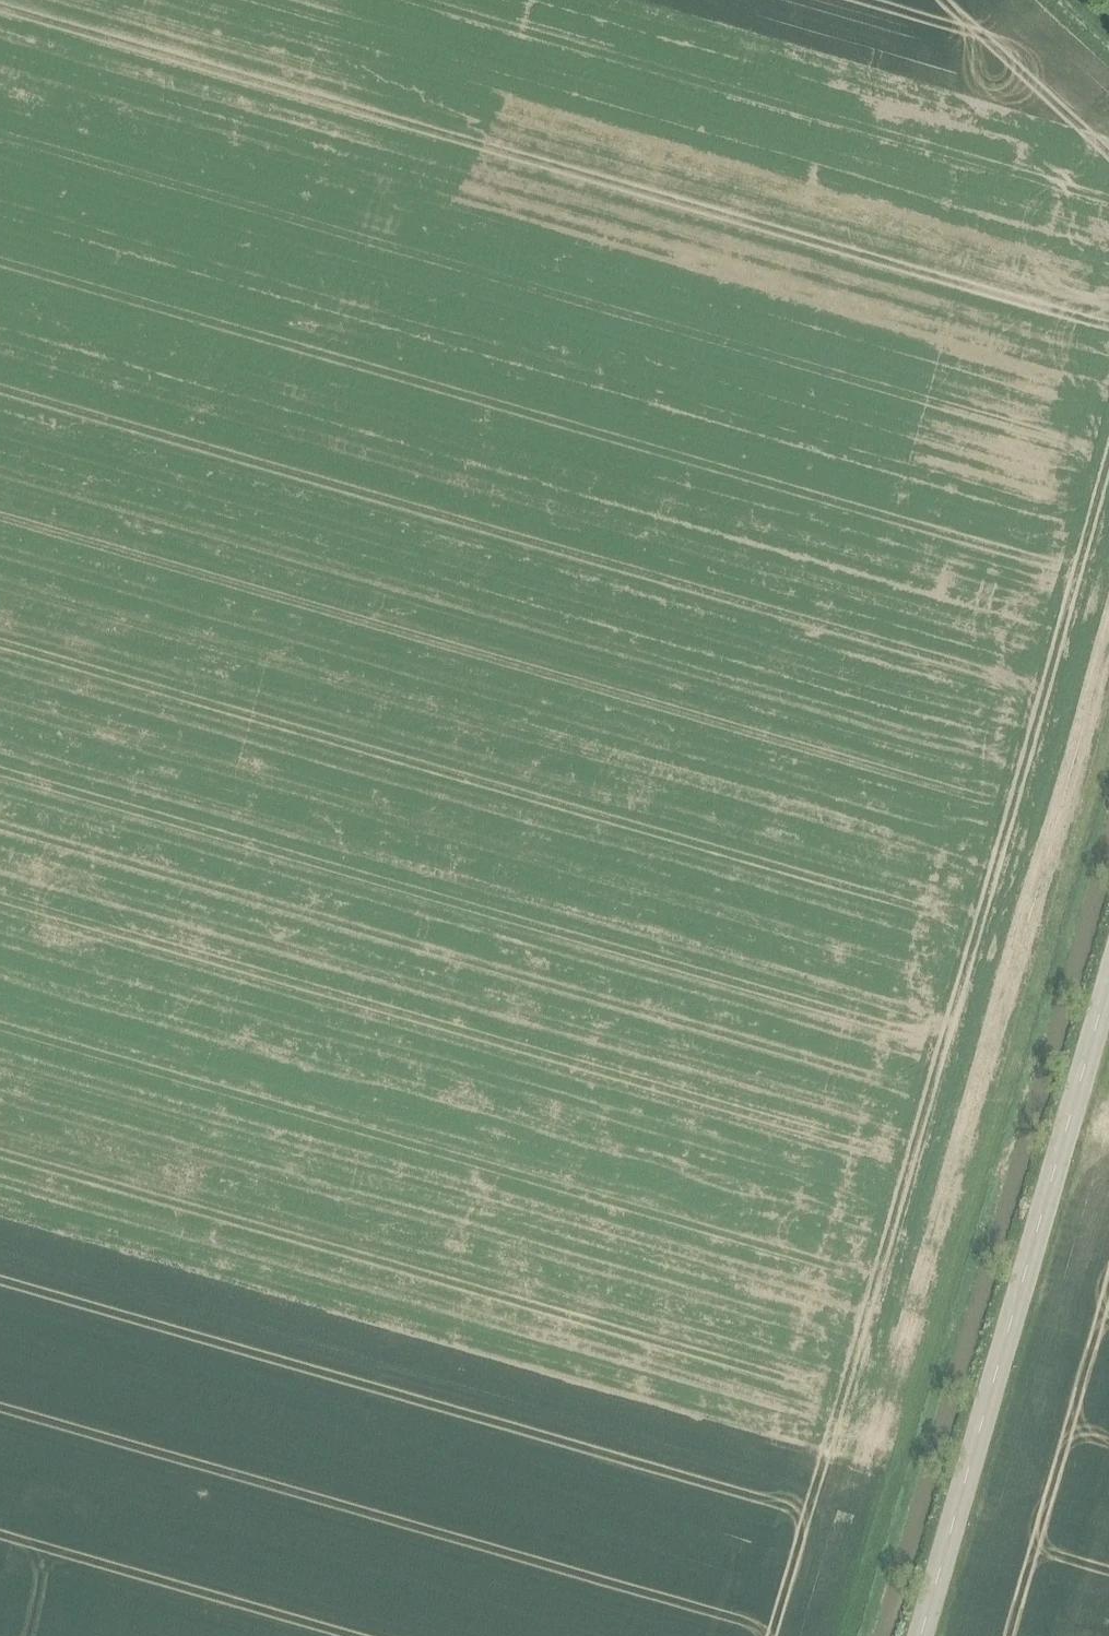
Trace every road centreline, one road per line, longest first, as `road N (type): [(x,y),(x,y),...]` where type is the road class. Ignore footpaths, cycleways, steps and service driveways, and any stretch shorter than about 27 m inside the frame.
road 1 (tertiary): [(922,1635),(1108,990)]

